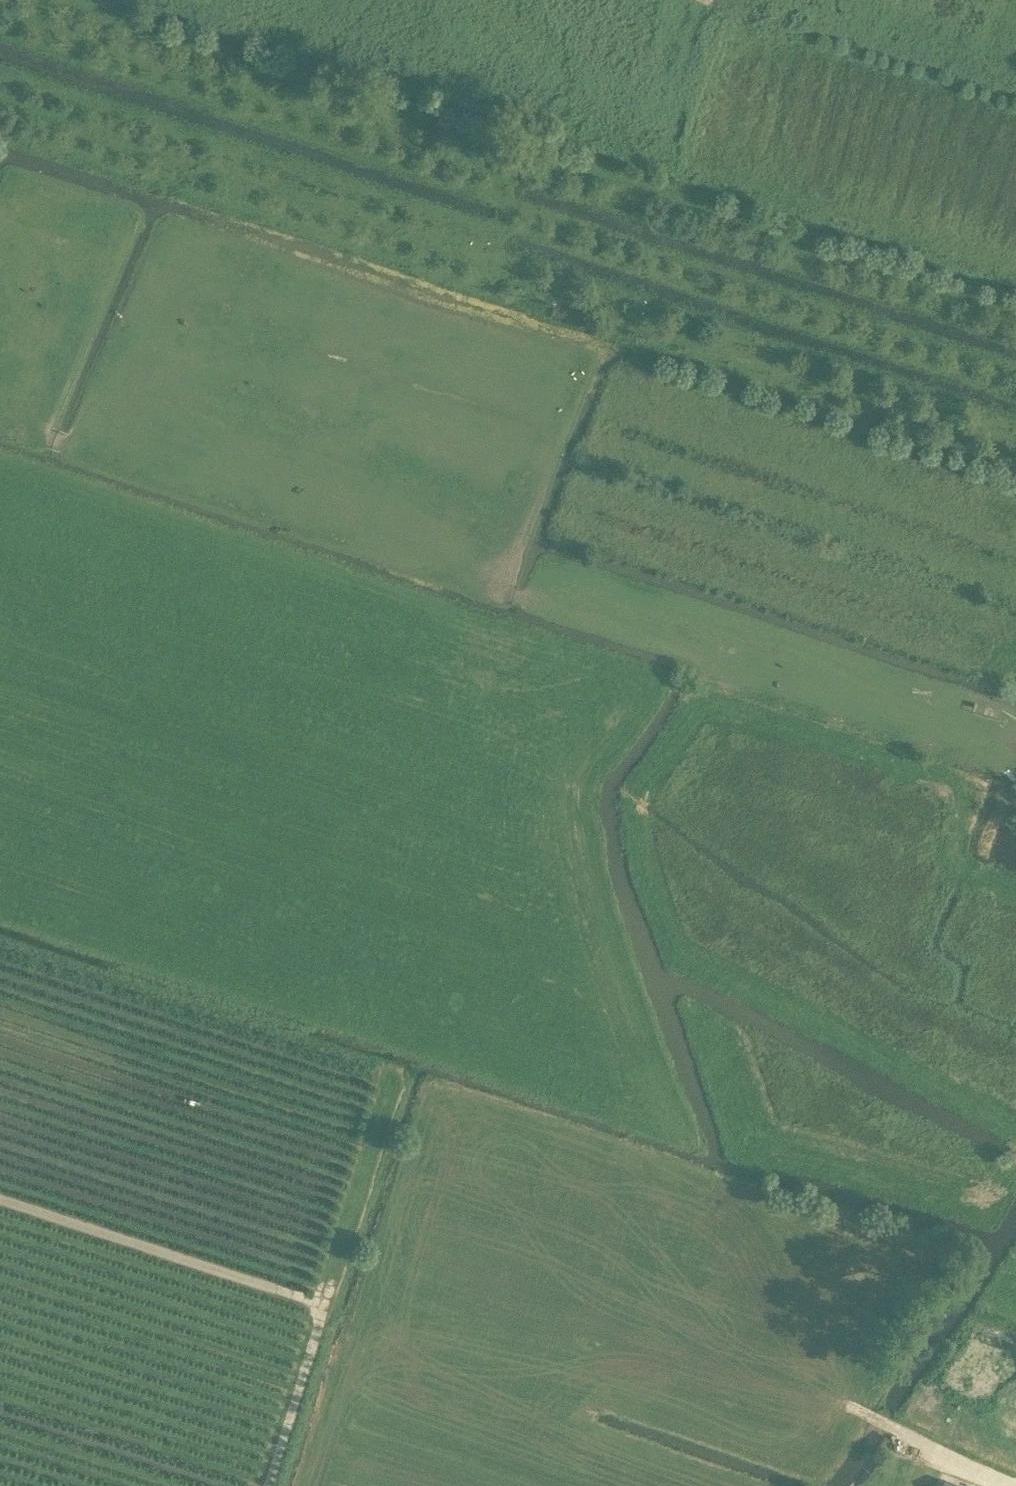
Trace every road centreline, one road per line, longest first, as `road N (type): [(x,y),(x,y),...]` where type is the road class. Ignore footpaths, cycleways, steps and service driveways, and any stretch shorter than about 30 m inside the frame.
road 1 (track): [(271,1485),(323,1304),(0,1199)]

